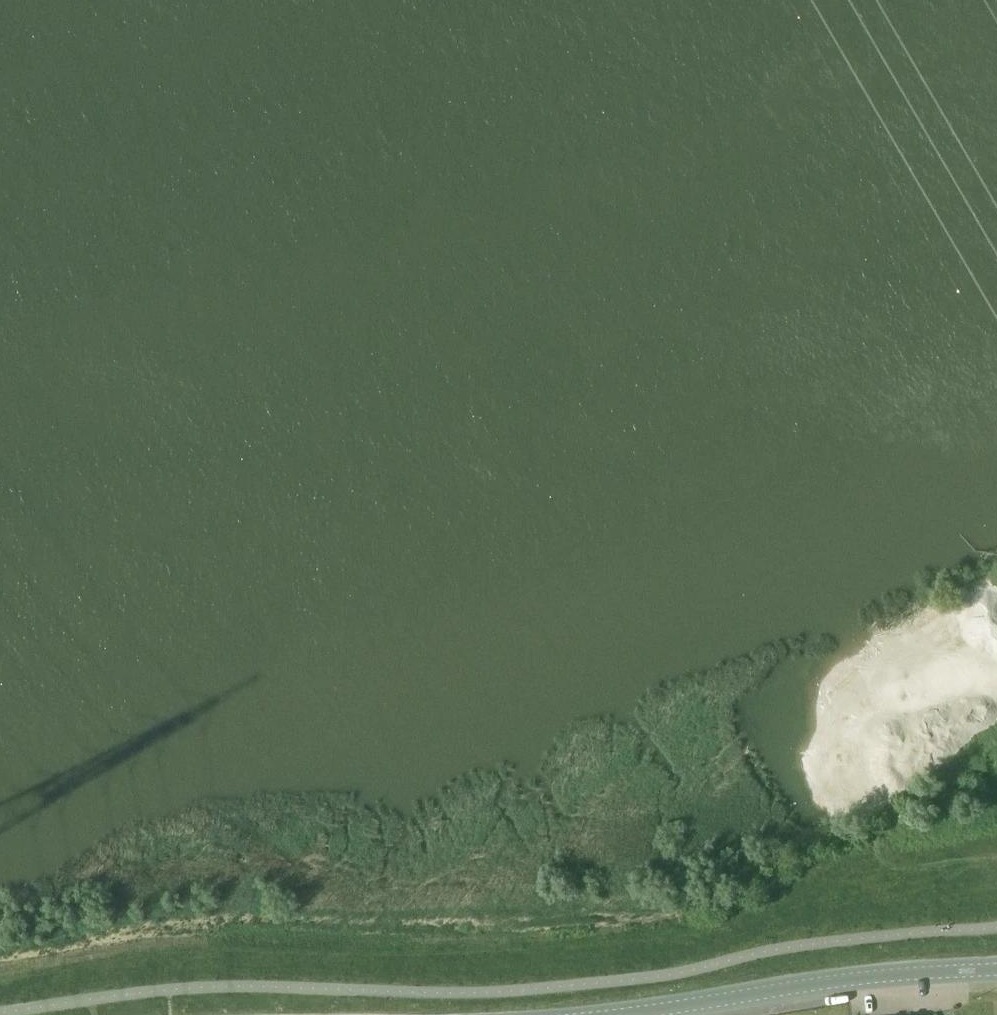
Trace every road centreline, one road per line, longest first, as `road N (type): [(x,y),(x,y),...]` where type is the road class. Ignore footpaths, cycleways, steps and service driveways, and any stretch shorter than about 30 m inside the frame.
road 1 (tertiary): [(624,1014),(996,970)]

